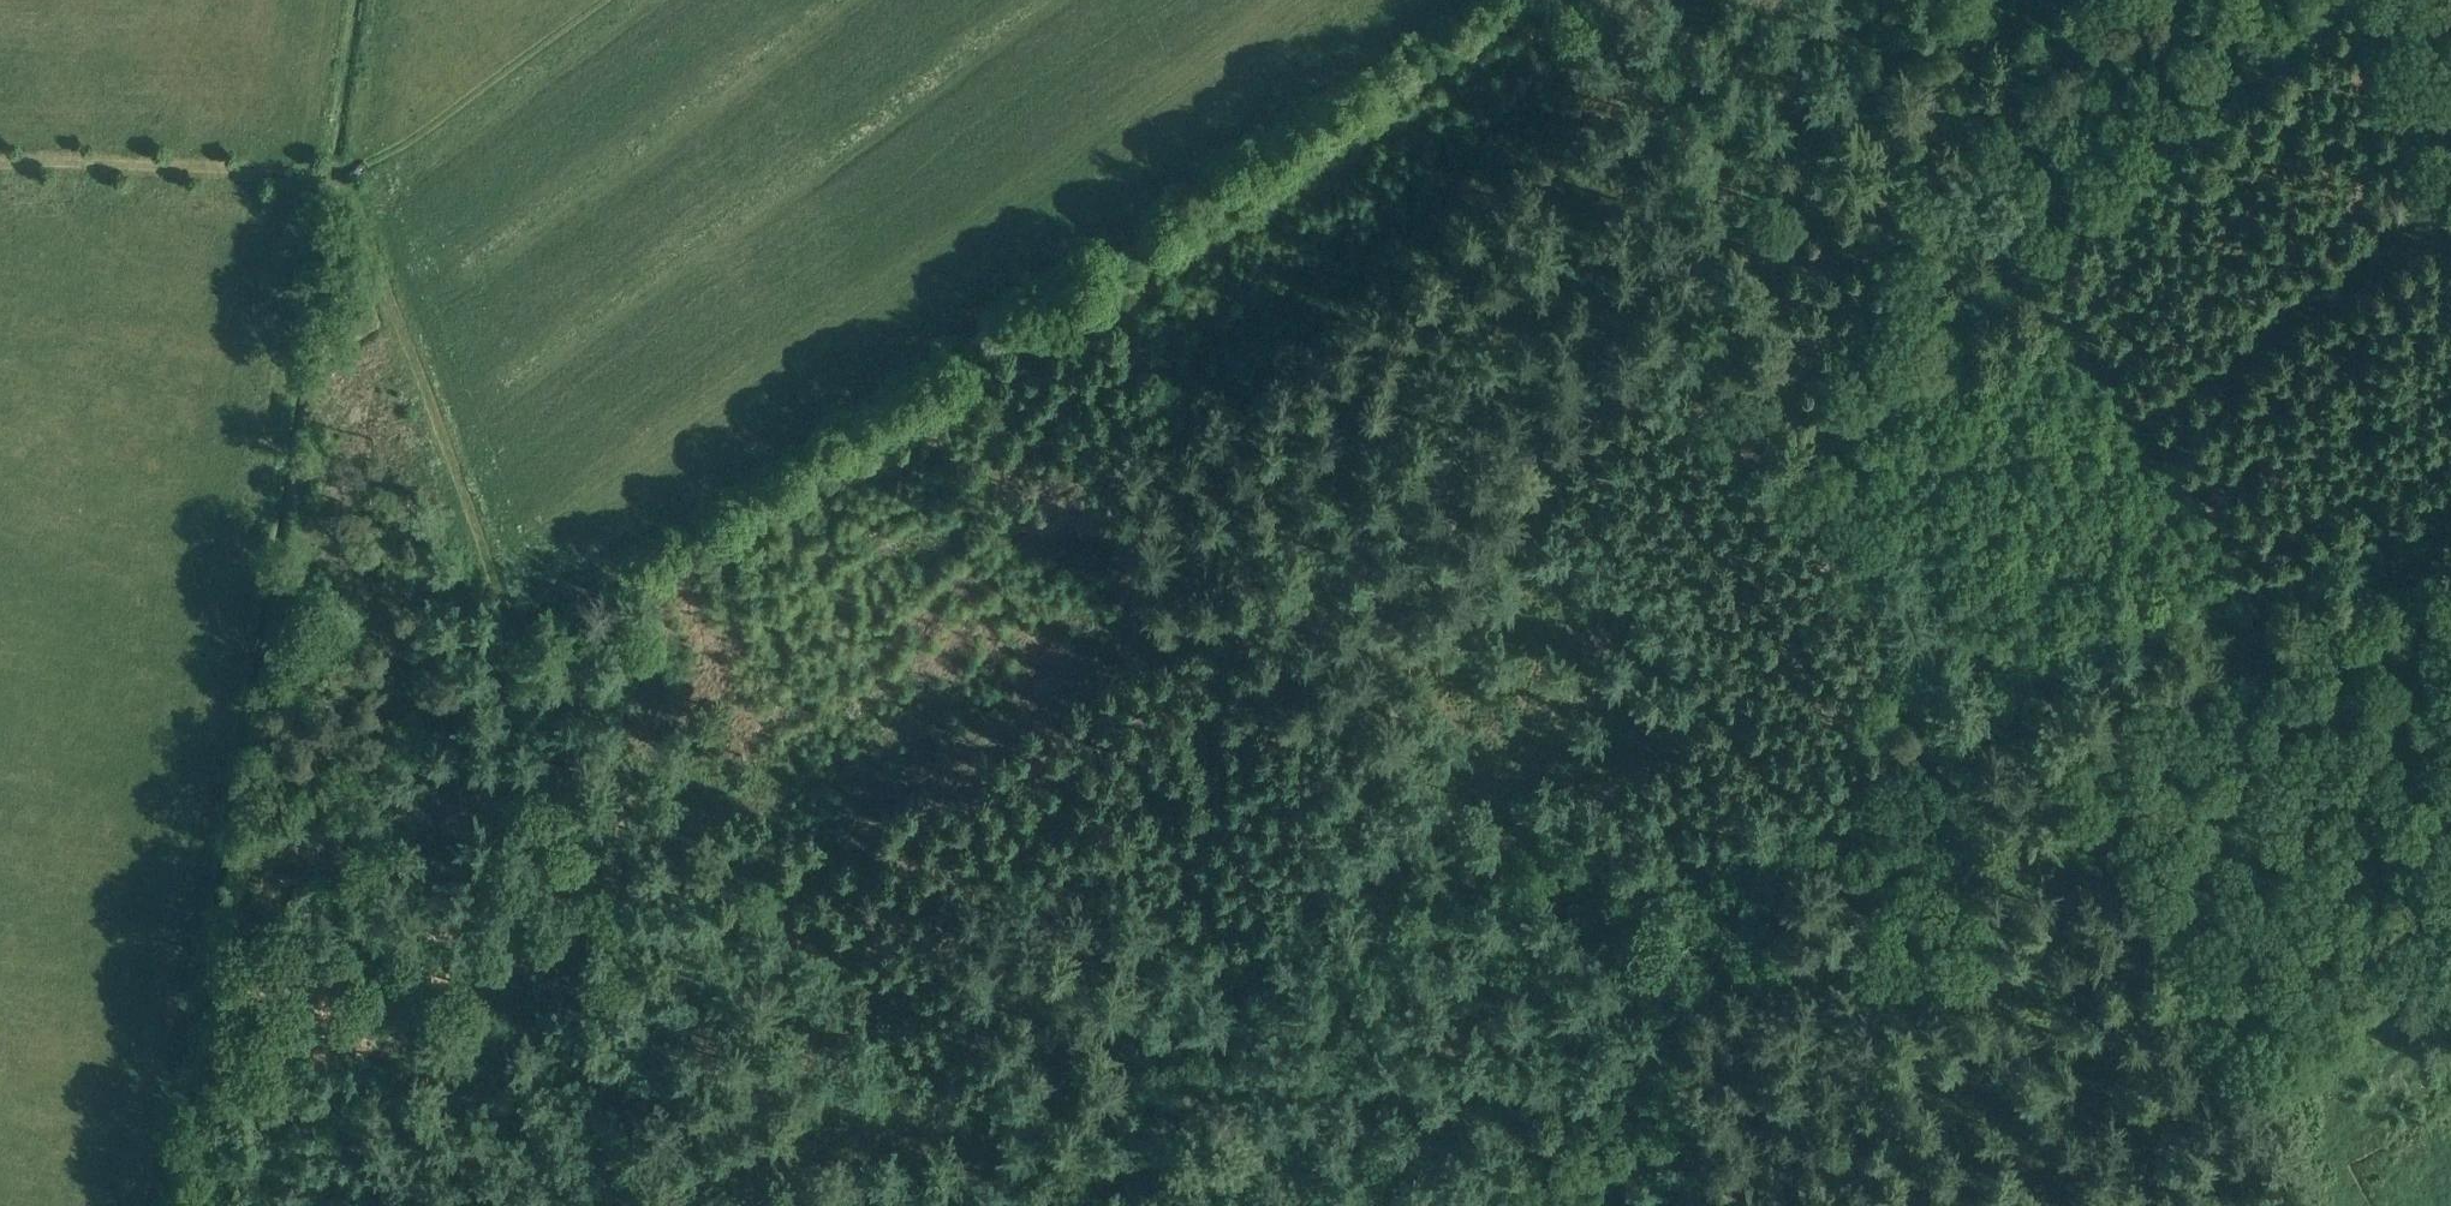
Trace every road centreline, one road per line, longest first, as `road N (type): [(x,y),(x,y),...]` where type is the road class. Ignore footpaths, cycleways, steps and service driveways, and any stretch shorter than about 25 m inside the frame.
road 1 (track): [(0,163),(339,177),(727,1205)]
road 2 (track): [(1119,1205),(1383,759)]
road 3 (track): [(1684,1098),(1739,1205)]

